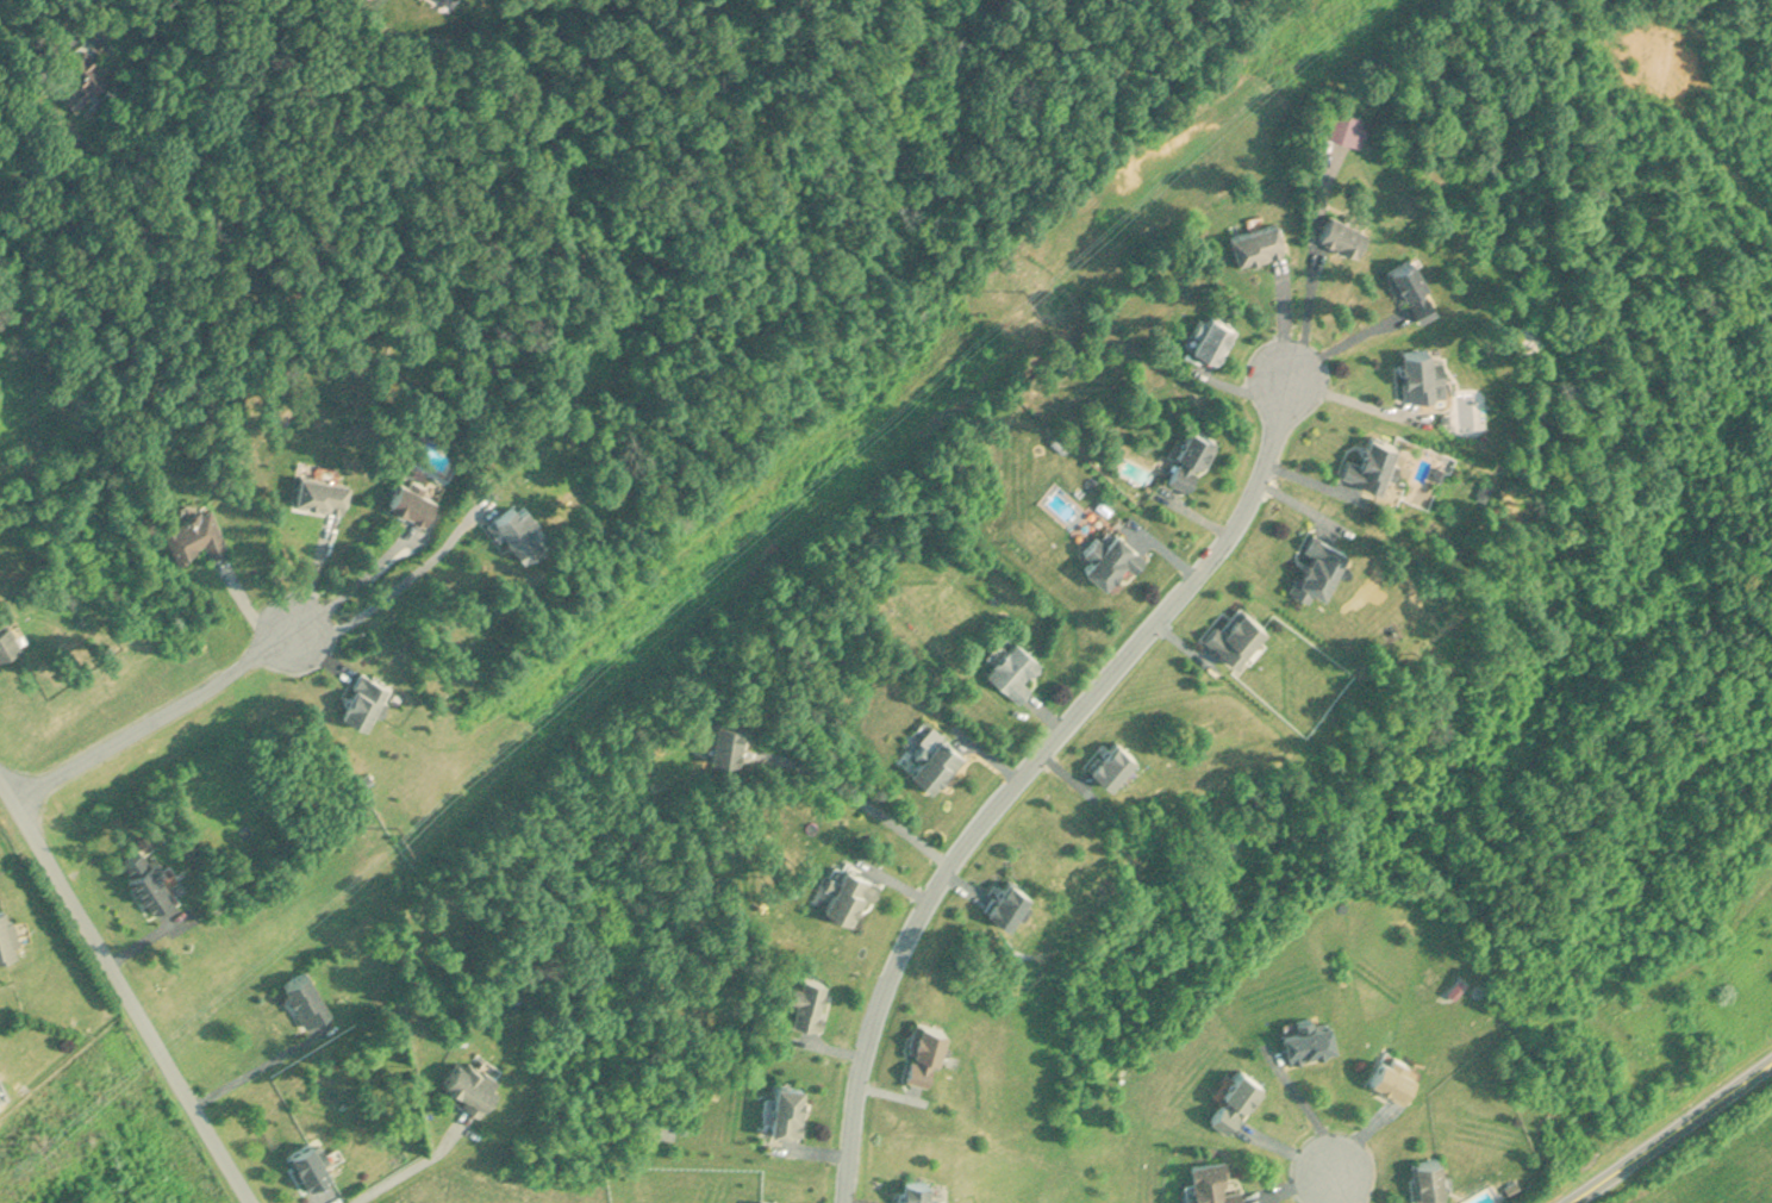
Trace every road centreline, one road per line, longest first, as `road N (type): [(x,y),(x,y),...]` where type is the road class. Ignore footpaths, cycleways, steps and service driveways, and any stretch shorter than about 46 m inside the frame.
road 1 (residential): [(1293,374),(1250,490),(1212,562),(999,802),(925,910),(875,1033),(848,1202)]
road 2 (residential): [(255,1202),(0,781)]
road 3 (residential): [(299,630),(15,806)]
road 4 (primary): [(1560,1202),(1771,1054)]

